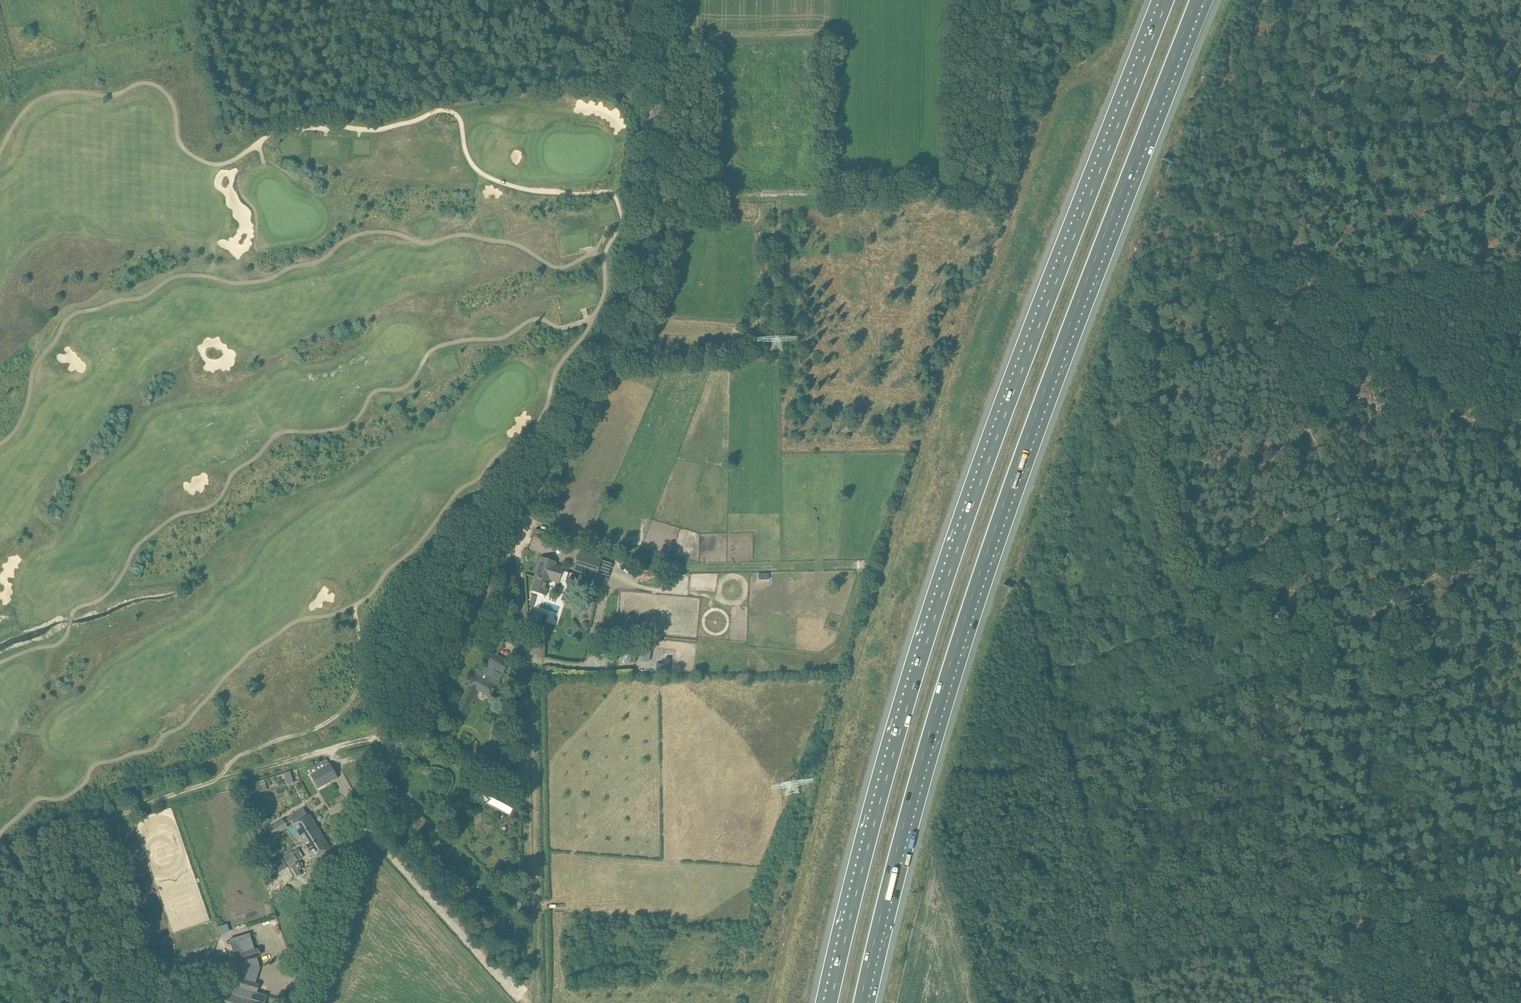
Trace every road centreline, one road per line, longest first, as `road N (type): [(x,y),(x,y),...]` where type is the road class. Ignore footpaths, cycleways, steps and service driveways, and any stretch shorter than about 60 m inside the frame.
road 1 (motorway): [(1168,0),(1000,429),(932,629),(831,1002)]
road 2 (motorway): [(861,1002),(961,631),(1198,0)]
road 3 (unclassified): [(360,820),(632,293),(650,198),(661,0)]
road 4 (track): [(514,524),(532,791),(528,996)]
road 5 (track): [(1041,678),(1073,772),(1127,1002)]
road 6 (unclassified): [(528,996),(512,989),(360,820)]
road 7 (unclassified): [(296,1002),(360,820)]

